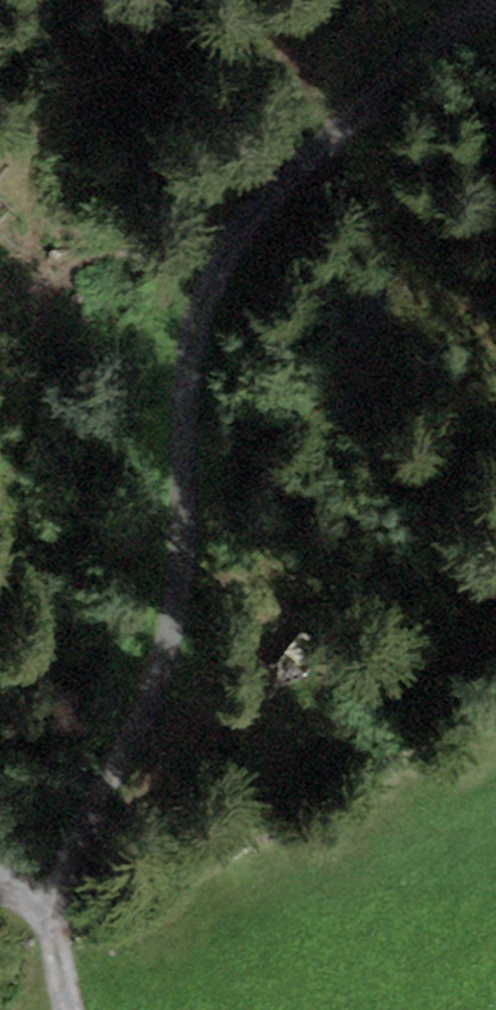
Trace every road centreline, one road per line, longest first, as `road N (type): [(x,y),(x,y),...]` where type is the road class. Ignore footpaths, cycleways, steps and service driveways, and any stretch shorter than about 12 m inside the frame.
road 1 (track): [(53,848),(101,796),(126,744),(128,700),(156,614),(166,530),(226,267),(266,223)]
road 2 (track): [(57,871),(180,837),(495,629)]
road 3 (track): [(266,223),(347,88),(455,0)]
road 4 (track): [(73,1009),(50,823)]

